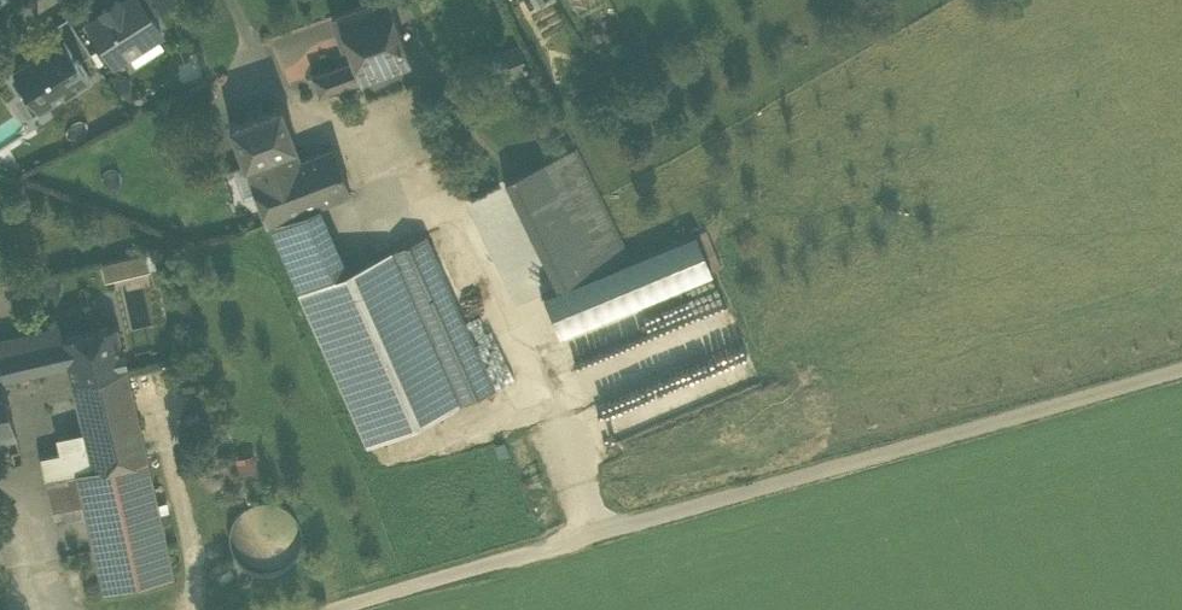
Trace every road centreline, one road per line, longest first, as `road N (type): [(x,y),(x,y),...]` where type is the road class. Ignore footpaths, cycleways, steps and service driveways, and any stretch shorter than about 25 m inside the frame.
road 1 (track): [(324,609),(1181,363)]

